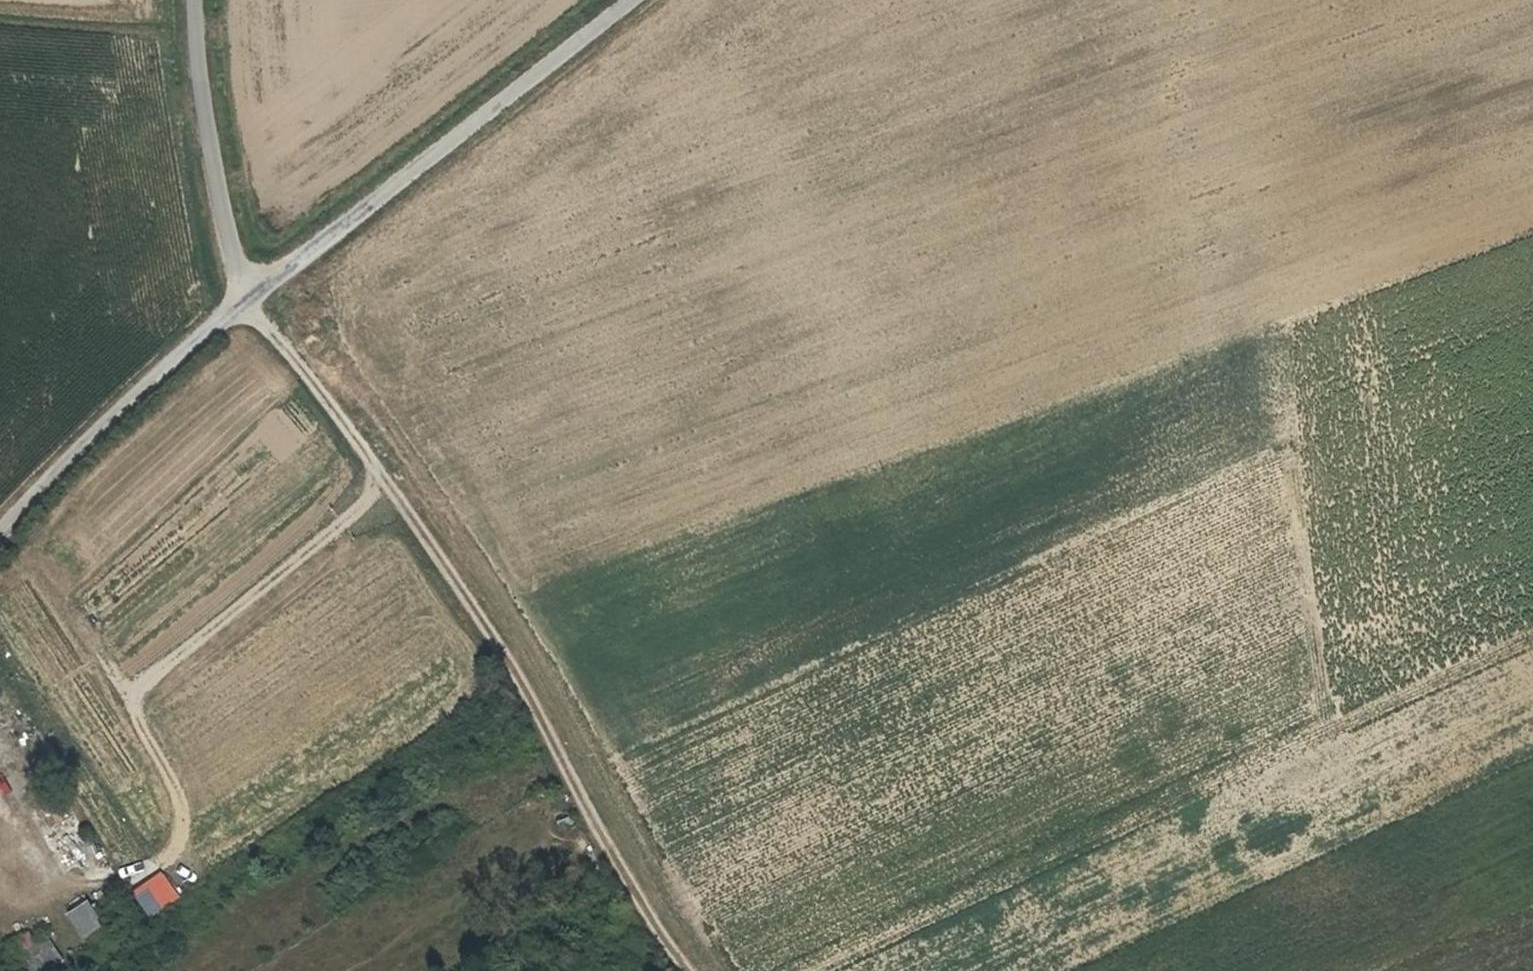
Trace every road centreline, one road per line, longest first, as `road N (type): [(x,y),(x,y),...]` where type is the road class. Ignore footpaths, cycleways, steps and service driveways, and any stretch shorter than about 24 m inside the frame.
road 1 (track): [(691,970),(607,841),(517,664),(236,301)]
road 2 (residential): [(634,0),(236,301)]
road 3 (residential): [(236,301),(0,527)]
road 4 (residential): [(236,301),(201,119),(192,0)]

